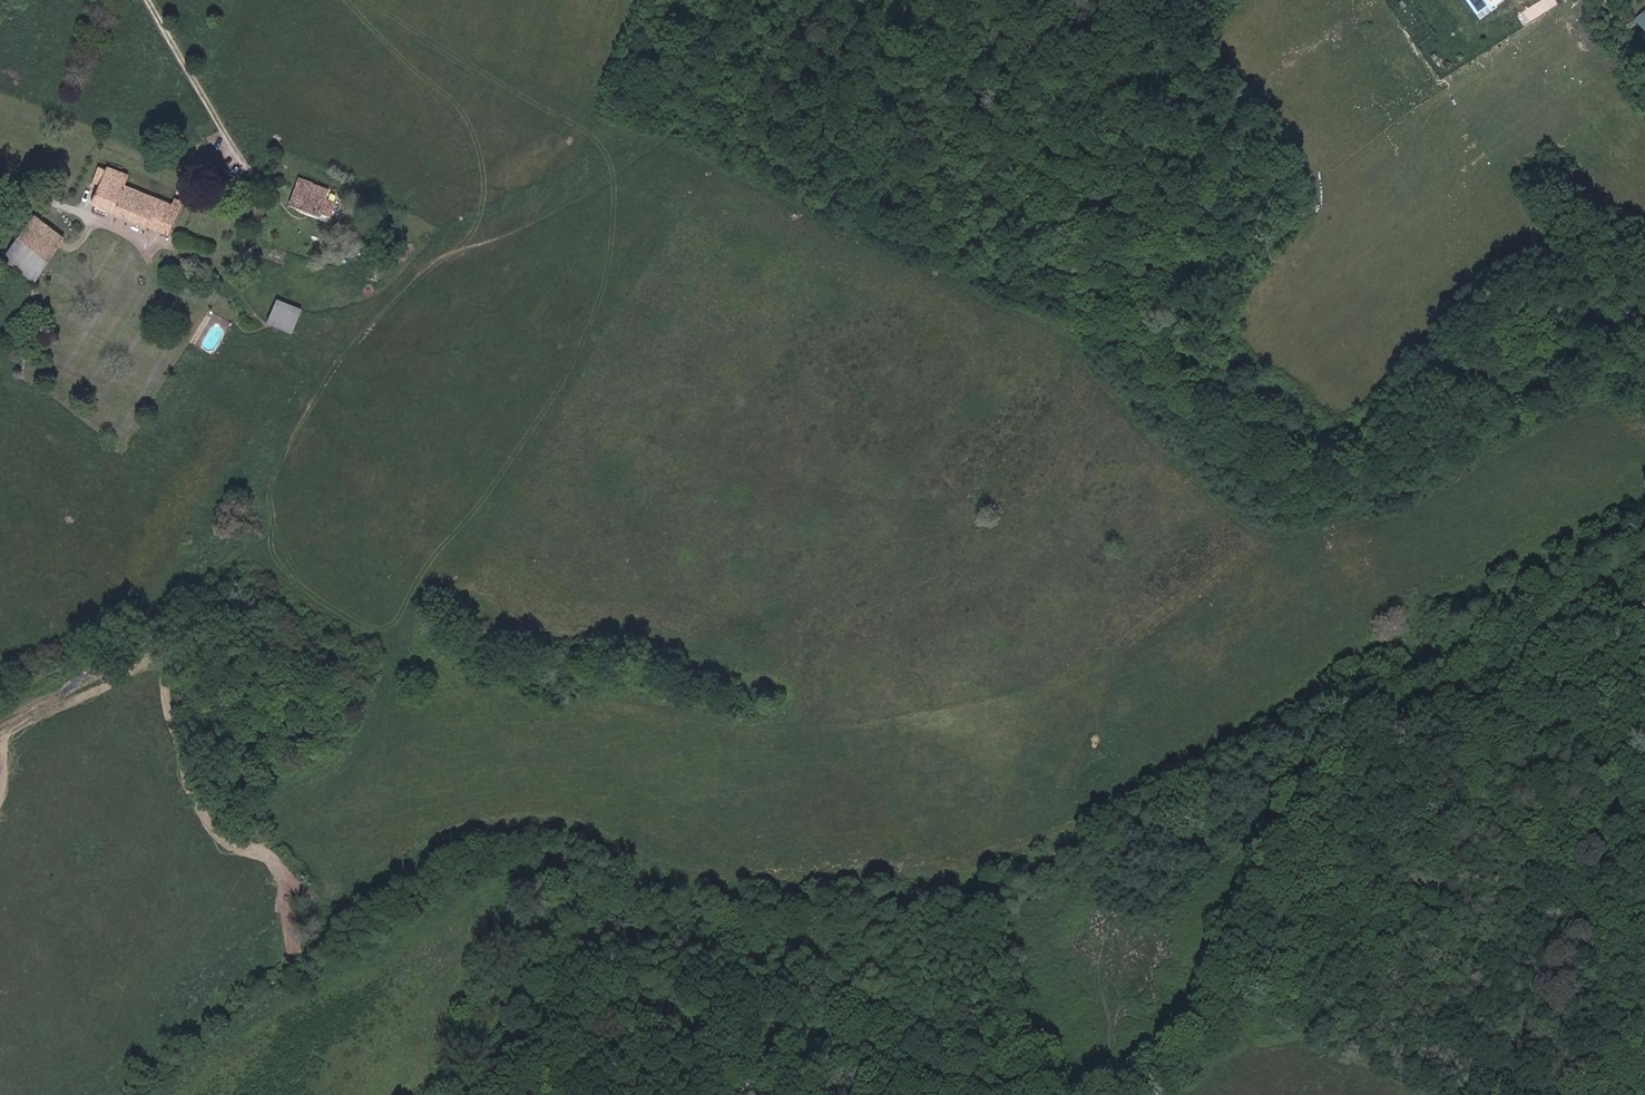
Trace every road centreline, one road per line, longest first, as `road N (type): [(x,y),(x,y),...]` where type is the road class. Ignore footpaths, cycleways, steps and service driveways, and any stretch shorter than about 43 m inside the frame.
road 1 (track): [(148,0),(244,161),(261,220)]
road 2 (track): [(0,186),(130,234)]

